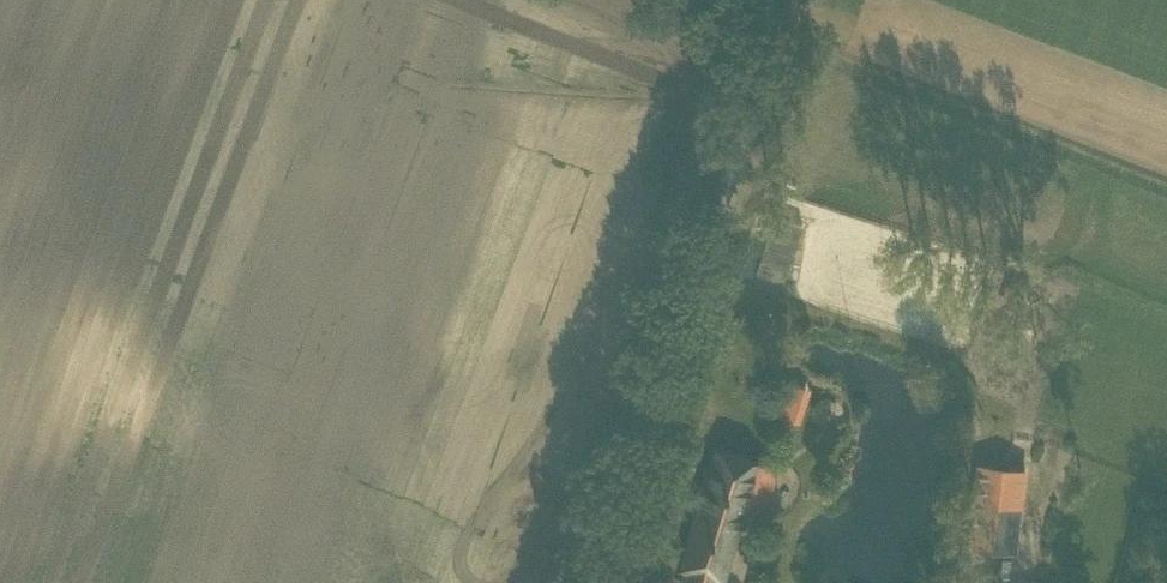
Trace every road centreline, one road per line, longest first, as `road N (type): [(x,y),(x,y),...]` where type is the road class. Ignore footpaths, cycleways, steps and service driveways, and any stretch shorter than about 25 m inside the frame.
road 1 (unclassified): [(620,582),(808,0)]

